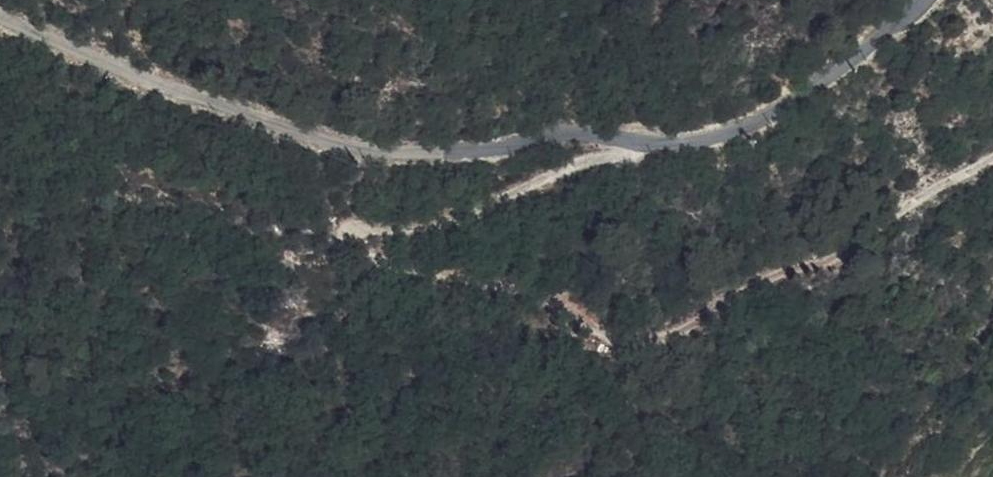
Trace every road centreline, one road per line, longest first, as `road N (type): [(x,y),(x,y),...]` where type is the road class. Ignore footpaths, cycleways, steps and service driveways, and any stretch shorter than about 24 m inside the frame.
road 1 (track): [(992,157),(822,264),(770,276),(651,342),(616,344),(562,299),(394,270),(377,251),(378,232),(453,220),(642,141)]
road 2 (unclassified): [(918,0),(882,37),(741,130),(687,144),(600,137),(407,155),(343,149),(0,20)]

